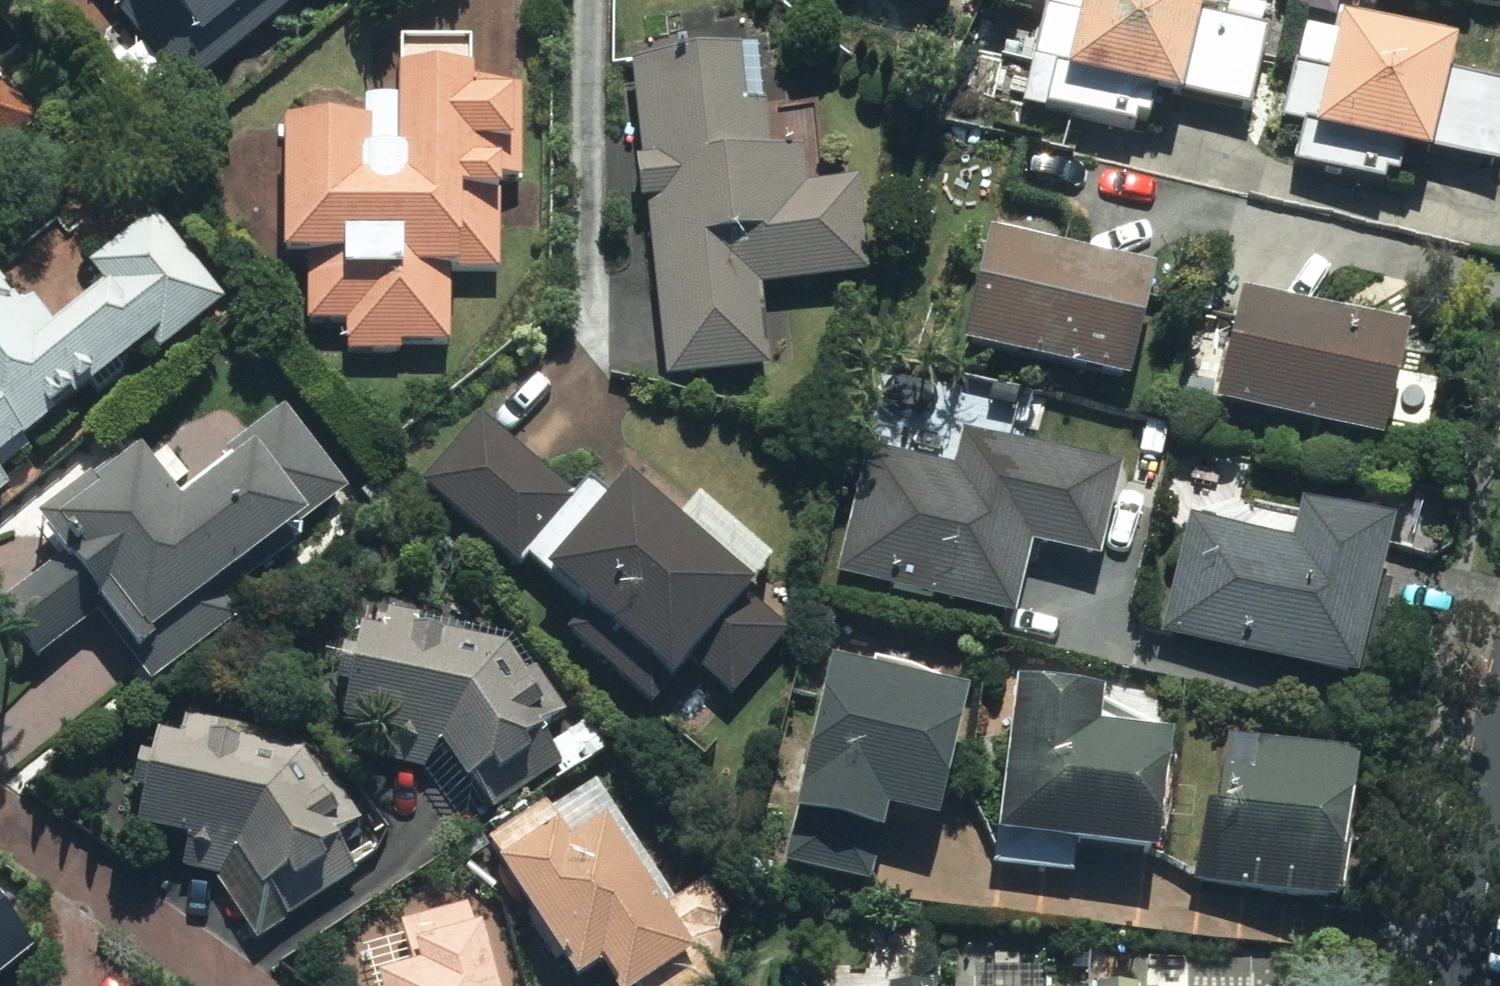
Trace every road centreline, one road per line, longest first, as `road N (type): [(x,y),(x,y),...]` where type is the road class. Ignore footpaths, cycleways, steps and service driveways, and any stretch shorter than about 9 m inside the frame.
road 1 (residential): [(1474,985),(1499,845)]

